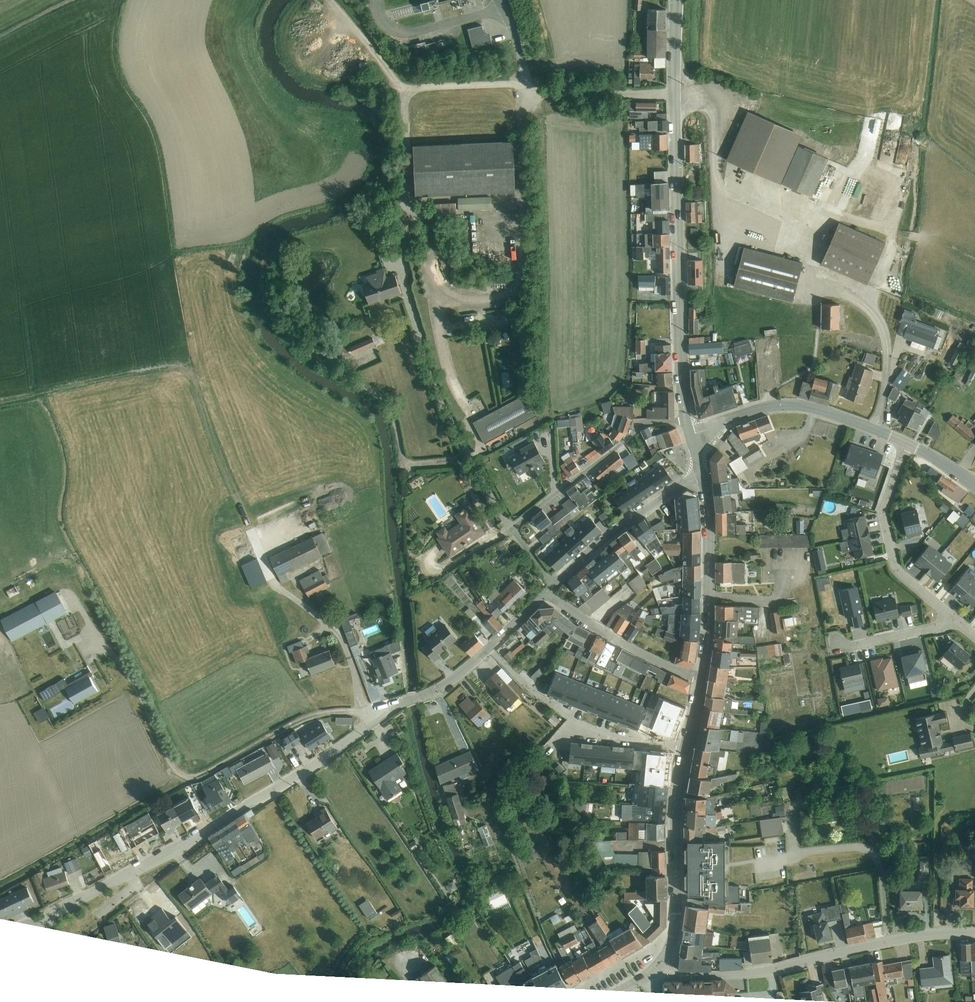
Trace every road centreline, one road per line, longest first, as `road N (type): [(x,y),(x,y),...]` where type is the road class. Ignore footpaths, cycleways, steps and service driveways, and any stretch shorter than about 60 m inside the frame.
road 1 (residential): [(545,592),(439,687),(171,851),(43,916)]
road 2 (secondary): [(688,417),(678,0)]
road 3 (residential): [(647,976),(750,974),(915,934),(974,934)]
road 4 (residential): [(555,582),(517,537),(521,518),(645,423),(688,417)]
road 5 (secondary): [(647,976),(668,951),(678,921),(687,746)]
road 6 (tertiary): [(693,433),(766,407),(808,406),(906,442)]
road 7 (secondary): [(702,682),(710,567),(704,468)]
road 8 (residential): [(906,442),(884,510),(896,570),(957,624)]
road 9 (track): [(383,715),(319,714),(186,780)]
road 10 (unclassified): [(704,468),(555,582)]
road 11 (residential): [(522,681),(598,737),(687,746)]
road 12 (residential): [(545,592),(702,682)]
road 13 (unclassified): [(186,780),(138,688),(97,637)]
road 14 (residential): [(838,649),(957,624)]

